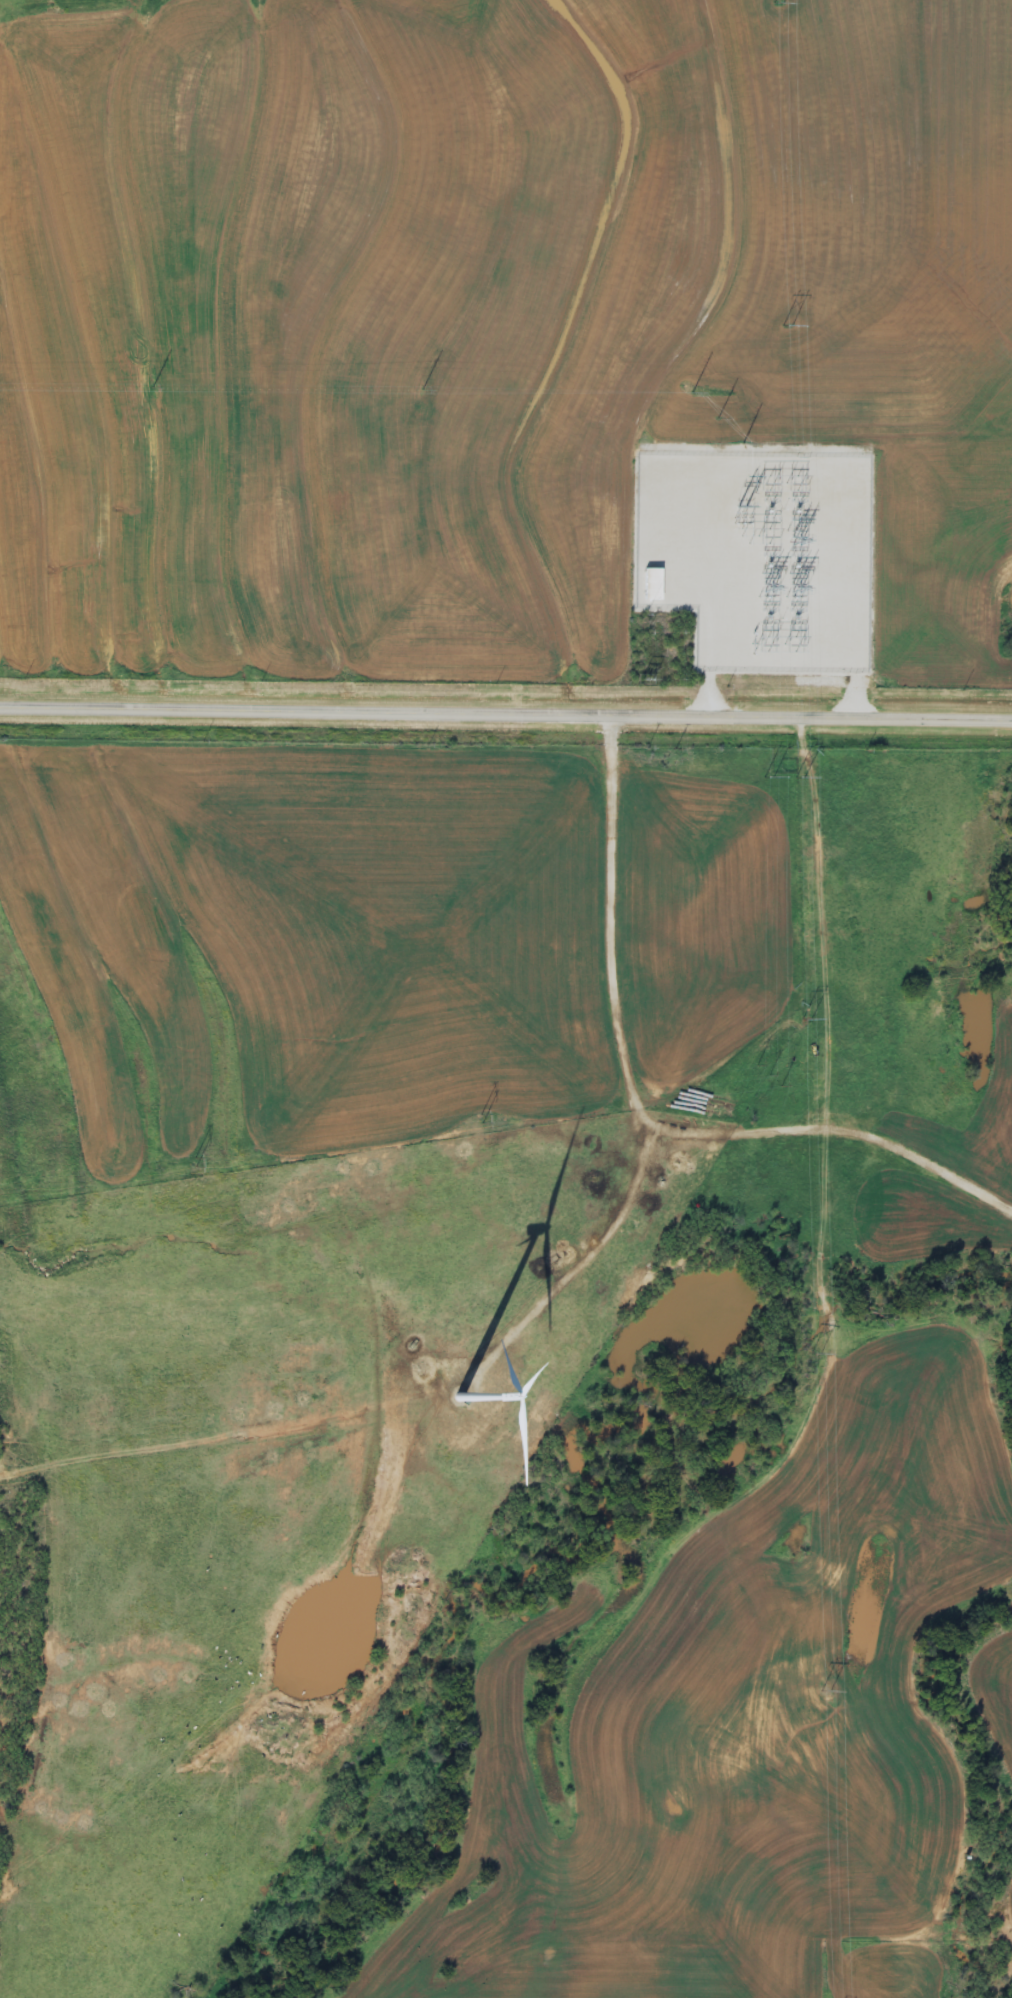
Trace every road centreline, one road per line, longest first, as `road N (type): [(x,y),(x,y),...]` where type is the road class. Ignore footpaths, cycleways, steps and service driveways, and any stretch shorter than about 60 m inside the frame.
road 1 (tertiary): [(1011,717),(0,705)]

